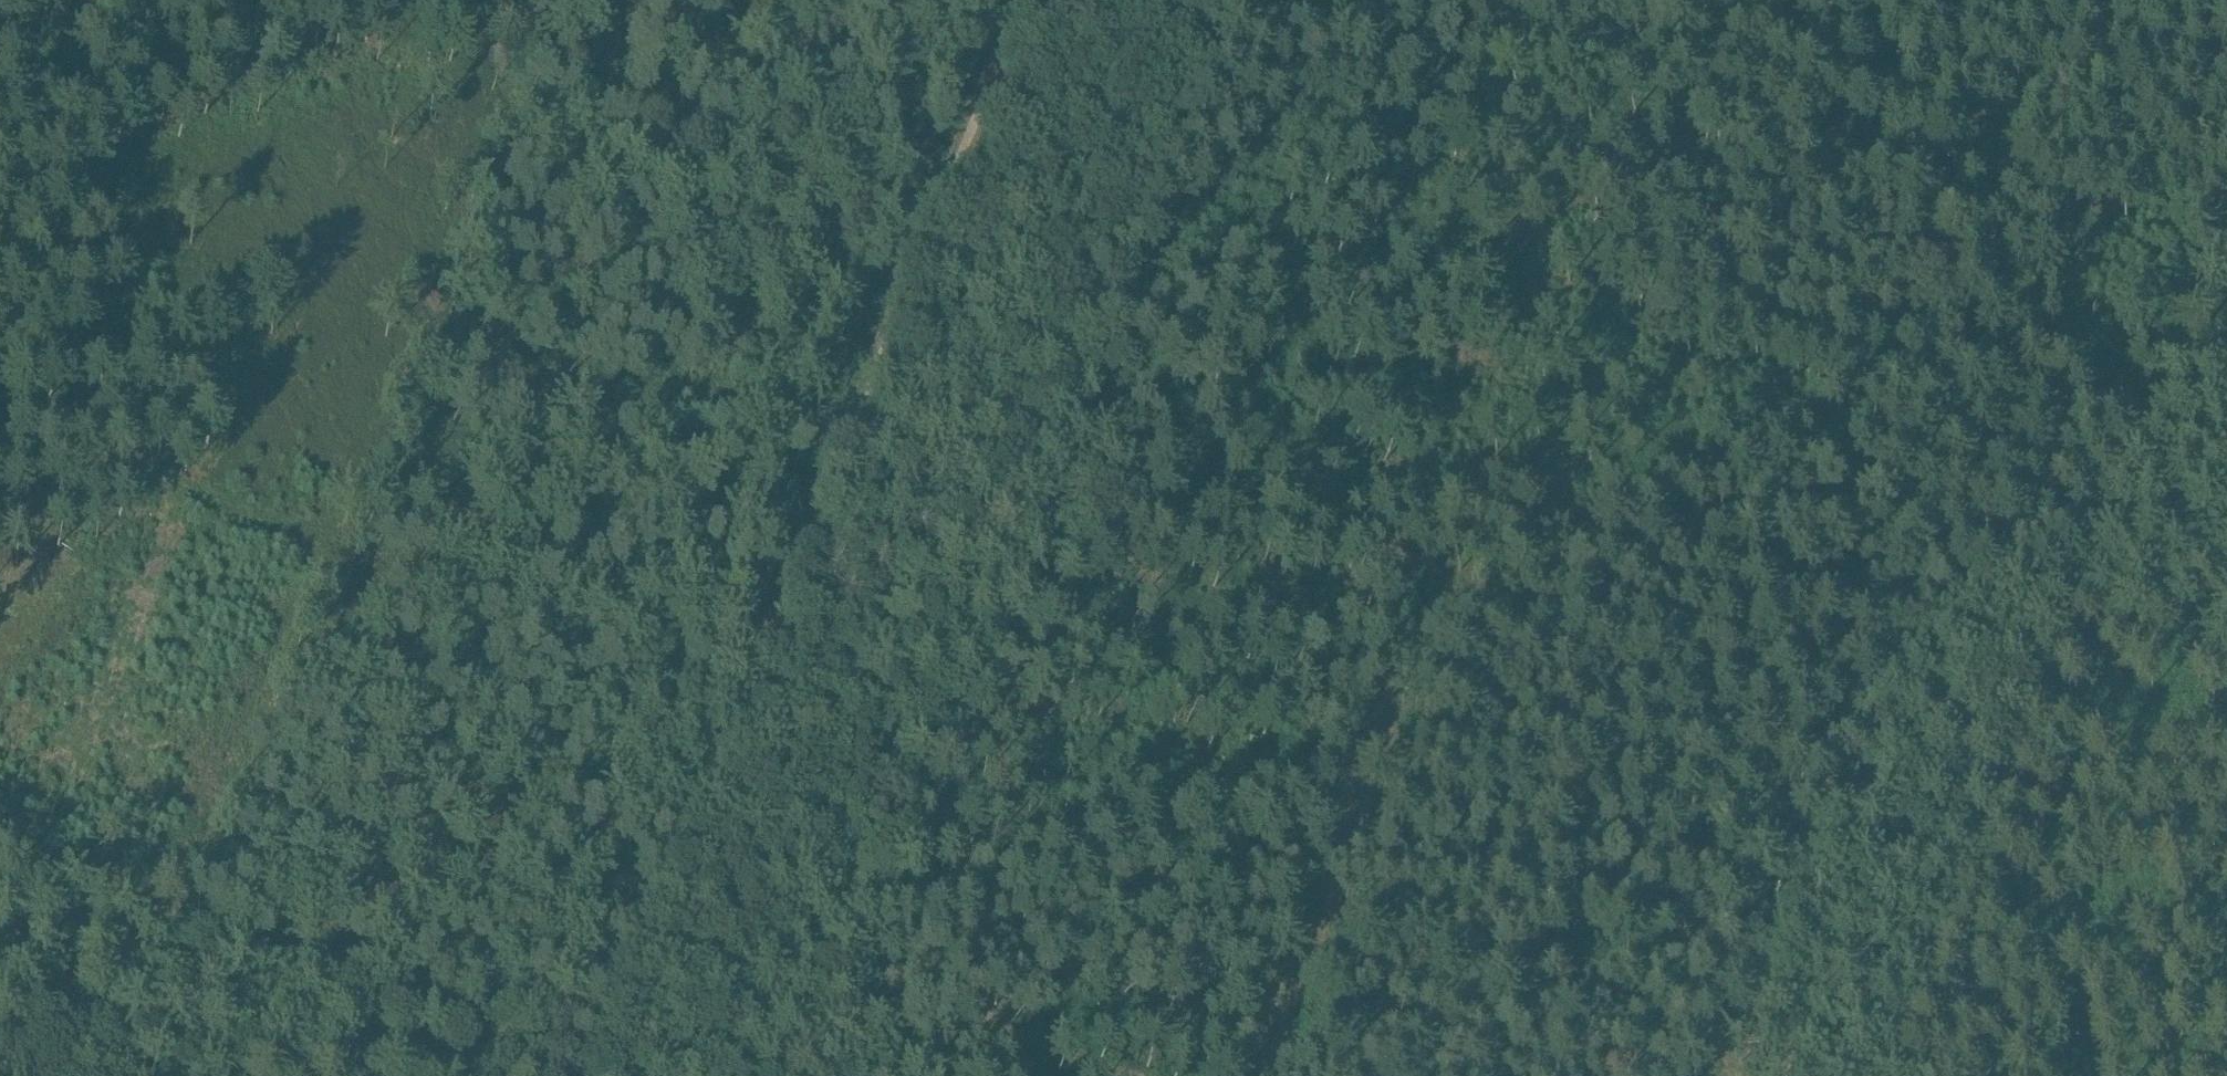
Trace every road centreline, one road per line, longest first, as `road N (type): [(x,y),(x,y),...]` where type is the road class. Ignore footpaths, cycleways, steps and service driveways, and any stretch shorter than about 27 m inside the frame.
road 1 (track): [(565,1075),(1002,0)]

